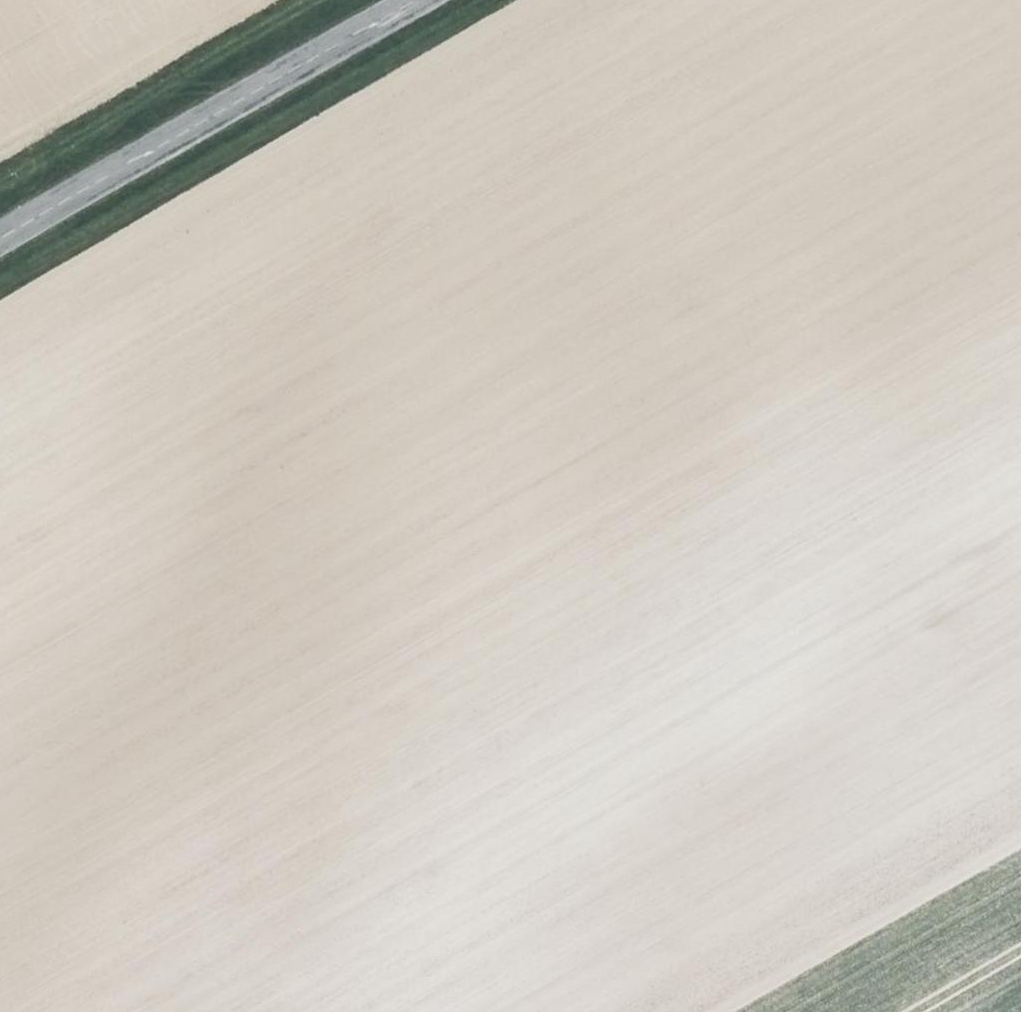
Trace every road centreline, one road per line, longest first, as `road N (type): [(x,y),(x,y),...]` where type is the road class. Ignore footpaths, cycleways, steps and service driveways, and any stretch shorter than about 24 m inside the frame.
road 1 (track): [(539,0),(0,312)]
road 2 (tertiary): [(0,241),(424,0)]
road 3 (track): [(350,0),(0,199)]

